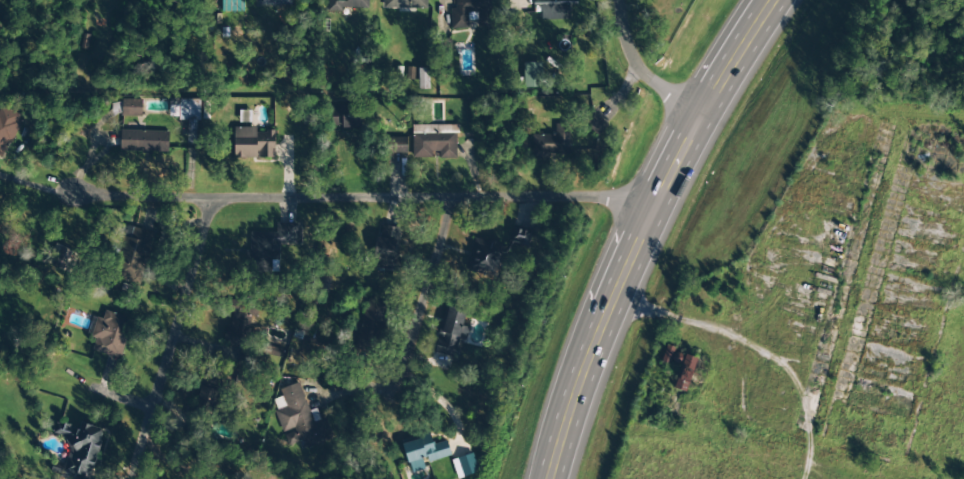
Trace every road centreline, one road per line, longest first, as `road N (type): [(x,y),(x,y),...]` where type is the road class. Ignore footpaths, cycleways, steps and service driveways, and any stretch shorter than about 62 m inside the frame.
road 1 (residential): [(29,180),(612,200),(649,213)]
road 2 (trunk): [(548,478),(649,213),(772,0)]
road 3 (residential): [(806,434),(900,112)]
road 4 (residential): [(802,478),(806,434),(798,386),(733,341),(613,297)]
road 5 (residential): [(123,478),(149,432),(178,189)]
road 6 (residential): [(453,199),(392,386)]
road 7 (residential): [(702,116),(637,70),(624,50),(617,0)]

